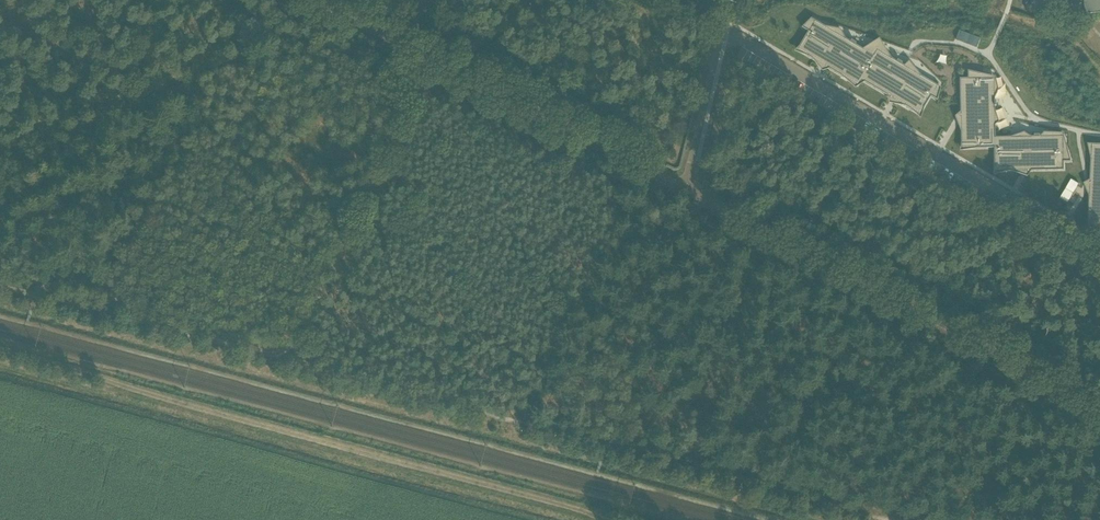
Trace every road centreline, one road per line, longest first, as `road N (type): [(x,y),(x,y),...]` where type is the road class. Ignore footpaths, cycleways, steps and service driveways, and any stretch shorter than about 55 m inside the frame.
road 1 (unclassified): [(1099,405),(687,192)]
road 2 (residential): [(719,38),(745,43),(1099,256)]
road 3 (unclassified): [(687,192),(322,0)]
road 4 (track): [(333,263),(426,51)]

